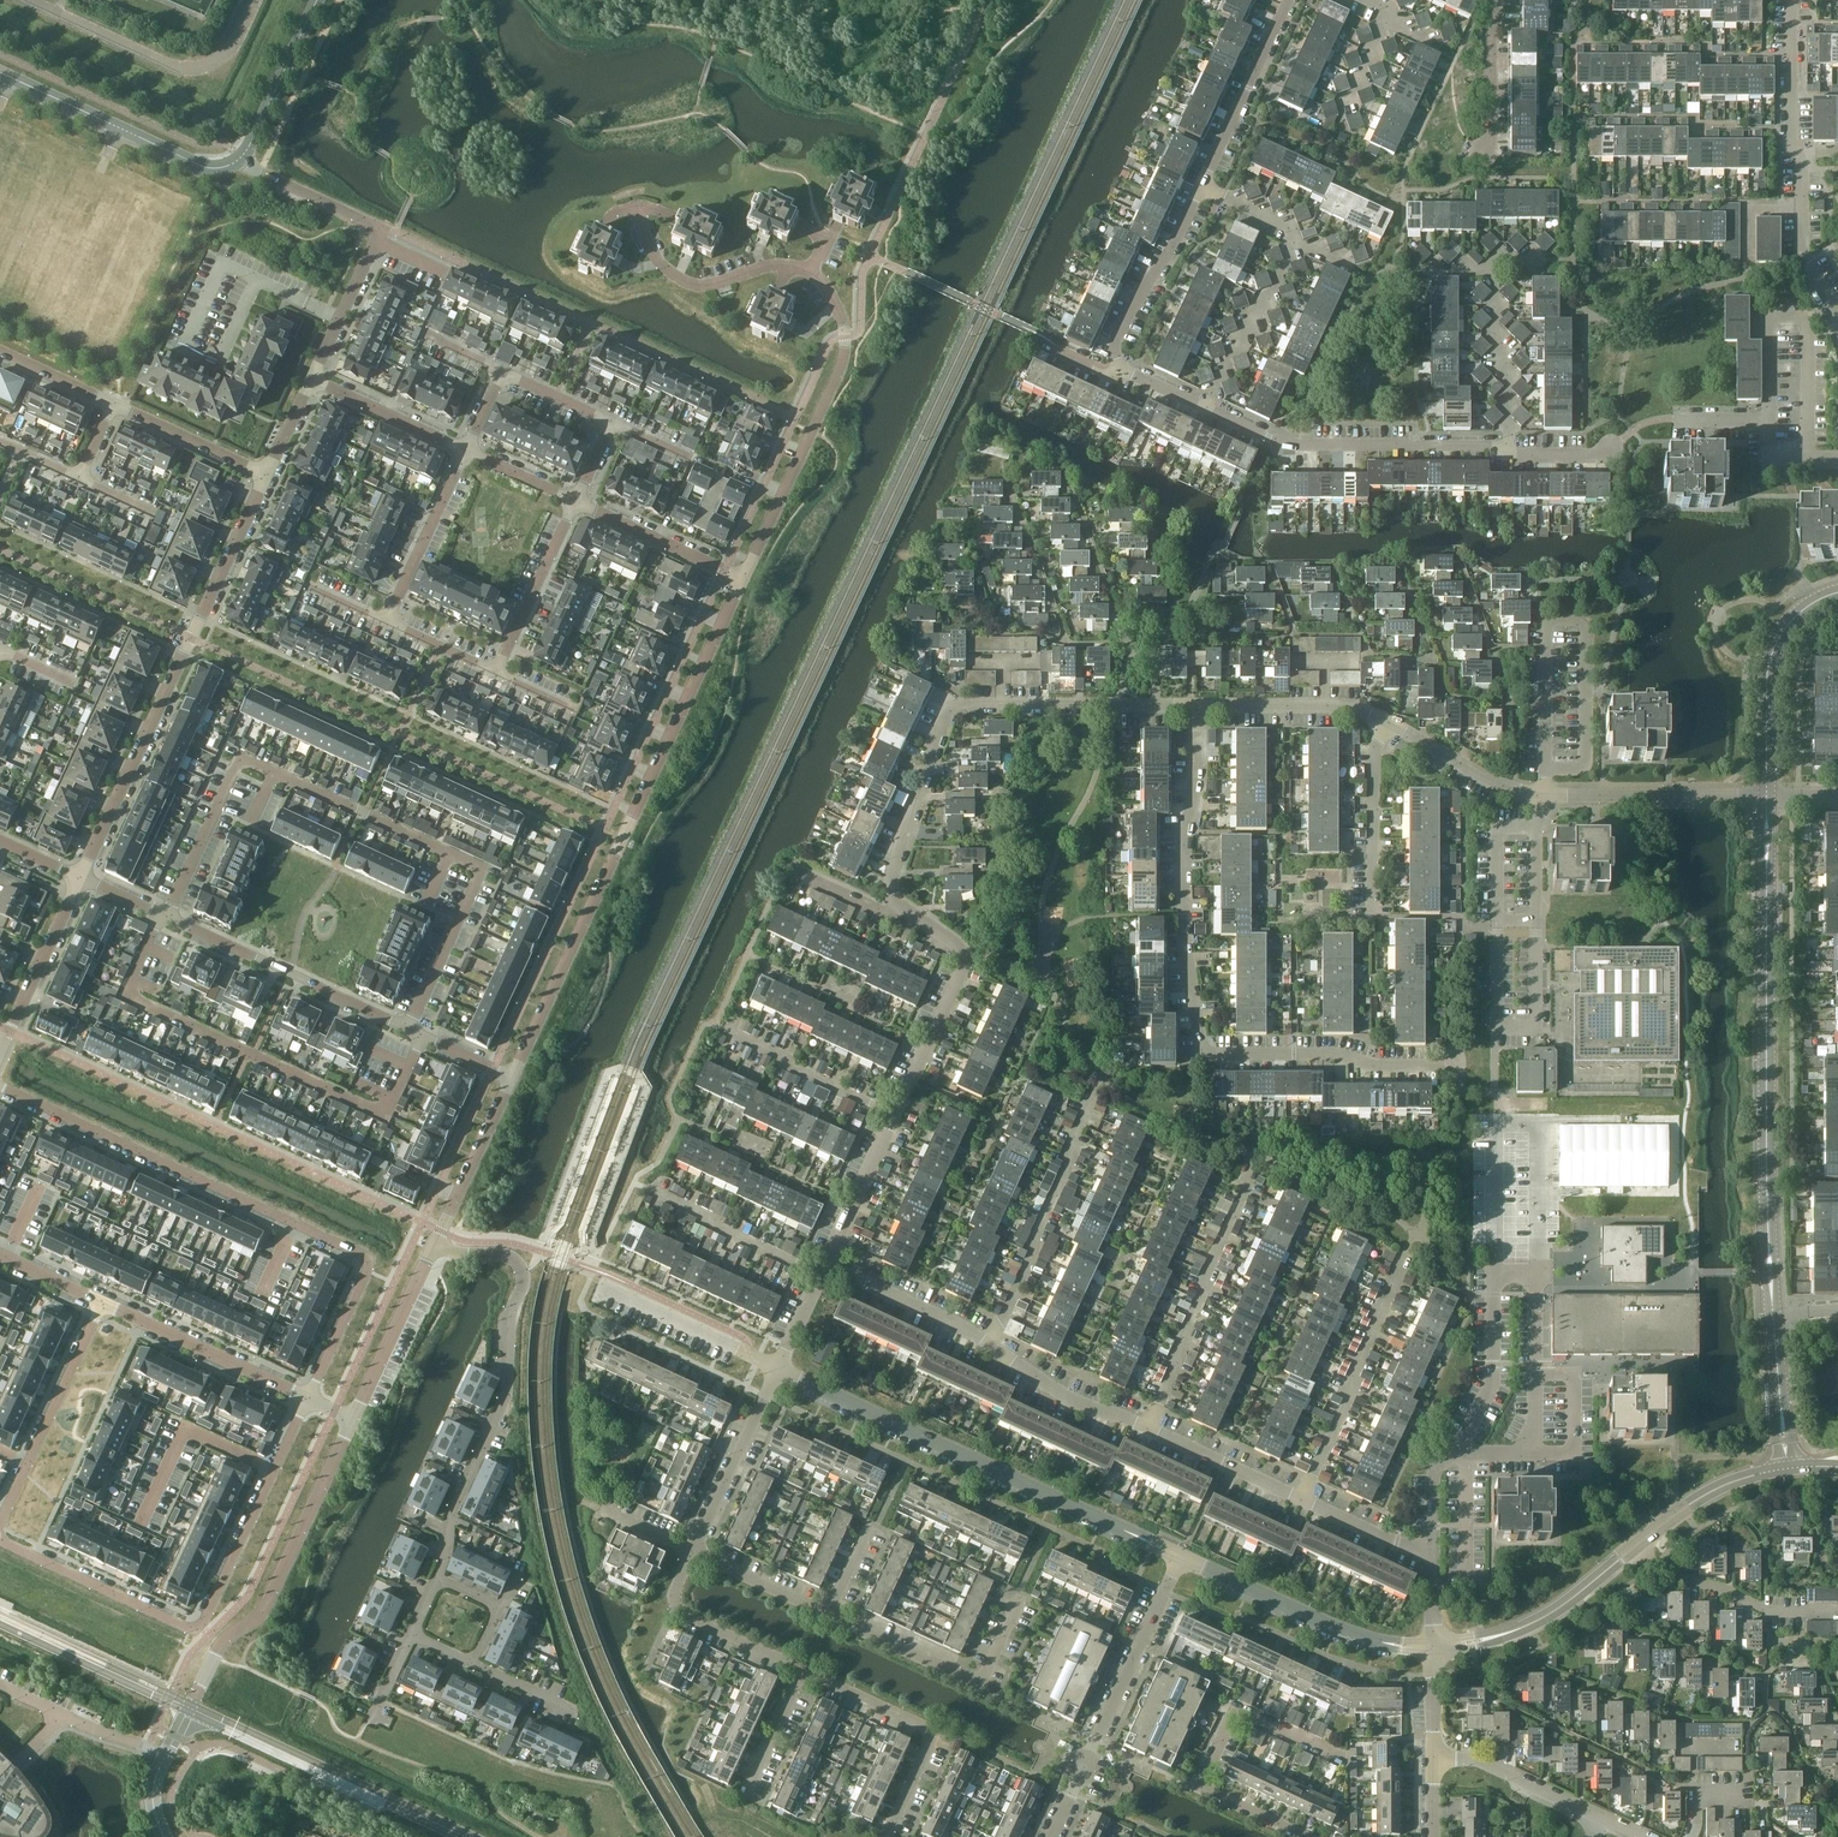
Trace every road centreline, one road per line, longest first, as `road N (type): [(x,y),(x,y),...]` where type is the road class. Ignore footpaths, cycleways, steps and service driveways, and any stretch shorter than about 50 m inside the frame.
road 1 (residential): [(167,919),(241,758),(361,812),(480,868),(408,1029)]
road 2 (residential): [(1450,1064),(1213,1052),(1201,1044),(1186,916),(1196,706)]
road 3 (residential): [(0,1086),(368,1261),(307,1396)]
road 4 (residential): [(744,582),(513,1077)]
road 5 (tertiary): [(1773,1311),(1766,799)]
road 6 (residential): [(307,1396),(195,1623),(183,1626),(0,1540)]
road 7 (tertiary): [(1179,1557),(776,1368)]
road 8 (residential): [(893,897),(891,875),(952,707),(1196,706)]
road 9 (residential): [(268,477),(82,879)]
road 10 (residential): [(435,1246),(505,1255),(523,1274),(509,1311),(505,1394),(451,1516),(436,1575)]
road 11 (residential): [(1385,722),(1511,791),(1546,799),(1766,799)]
road 12 (residential): [(187,1706),(219,1640),(263,1613),(354,1418)]
road 13 (residential): [(811,273),(836,306),(843,353),(744,582)]
road 14 (residential): [(1837,316),(1803,257),(1802,168),(1790,138),(1792,0)]
road 15 (residential): [(241,157),(365,220),(378,238),(313,380)]
road 16 (residential): [(1509,446),(1293,447),(1204,408)]
road 17 (residential): [(1044,1836),(1179,1557)]
road 18 (residential): [(893,1112),(968,952),(893,897)]
road 19 (residential): [(1147,1427),(1251,1179)]
road 20 (residential): [(1299,1498),(1403,1251)]
road 21 (tertiary): [(1429,1647),(1375,1642),(1179,1557)]
road 22 (residential): [(984,1341),(999,1327),(1097,1101)]
road 23 (residential): [(167,919),(408,1029)]
road 24 (tertiary): [(241,157),(205,167),(0,72)]
road 25 (residential): [(887,1836),(935,1732),(802,1670)]
road 26 (residential): [(831,1616),(979,1684),(1020,1595)]
road 27 (residential): [(0,1525),(102,1303)]
road 28 (tertiary): [(1766,799),(1768,672),(1776,646),(1791,618),(1837,592)]
road 29 (residential): [(1429,1647),(1431,1558),(1299,1498)]
road 30 (tertiary): [(1429,1647),(1510,1631),(1568,1596),(1628,1545)]
road 31 (residential): [(102,1303),(307,1396)]
road 32 (residential): [(1628,1545),(1682,1581),(1756,1606),(1837,1611)]
road 33 (residential): [(637,210),(663,269),(684,280),(720,284),(782,266),(811,273)]
road 34 (residential): [(1636,1836),(1504,1775),(1433,1760)]
road 35 (residential): [(1837,457),(1770,457),(1769,420),(1663,420)]
road 36 (residential): [(1204,190),(1289,0)]
road 37 (residential): [(1117,371),(1117,340),(1131,310),(1172,258),(1204,190)]
road 38 (residential): [(1308,1836),(1200,1788),(1236,1711)]
road 39 (residential): [(690,1551),(776,1368)]
road 40 (residential): [(802,1670),(676,1609),(673,1592),(690,1551)]
road 41 (residential): [(1374,917),(1372,748),(1385,722)]
road 42 (residential): [(82,879),(0,1057)]
road 43 (residential): [(776,1368),(599,1285)]
road 44 (residential): [(821,1272),(648,1187)]
road 45 (residential): [(1196,706),(1325,707),(1385,722)]
road 46 (residential): [(354,1418),(435,1246)]
road 47 (residential): [(1204,408),(1295,242)]
road 48 (residential): [(893,1112),(723,1030)]
road 49 (residential): [(498,673),(575,503)]
road 50 (residential): [(465,452),(388,622)]
road 51 (residential): [(575,503),(744,582)]
road 52 (residential): [(435,1246),(513,1077)]
road 53 (residential): [(1147,1427),(1073,1402),(984,1341)]
road 54 (residential): [(163,1760),(0,1685)]
road 55 (residential): [(984,1341),(823,1269)]
road 56 (tertiary): [(1628,1545),(1713,1488),(1784,1468)]
road 57 (residential): [(1509,446),(1496,271)]
road 58 (tertiary): [(317,0),(241,157)]
road 59 (residential): [(823,1269),(893,1112)]
road 60 (residential): [(268,477),(114,405)]
road 61 (residential): [(313,380),(465,452)]
road 62 (residential): [(1299,1498),(1147,1427)]
road 63 (residential): [(1497,158),(1496,0)]
road 64 (tertiary): [(1784,1468),(1773,1311)]
road 65 (residential): [(831,1616),(690,1551)]
road 66 (residential): [(436,1575),(503,1605),(472,1673)]
road 67 (residential): [(743,1796),(802,1670)]
road 68 (residential): [(114,405),(0,352)]
road 69 (residential): [(613,422),(502,371)]
road 70 (residential): [(465,452),(575,503)]
road 71 (residential): [(388,622),(498,673)]
road 72 (residential): [(1340,120),(1390,10)]

